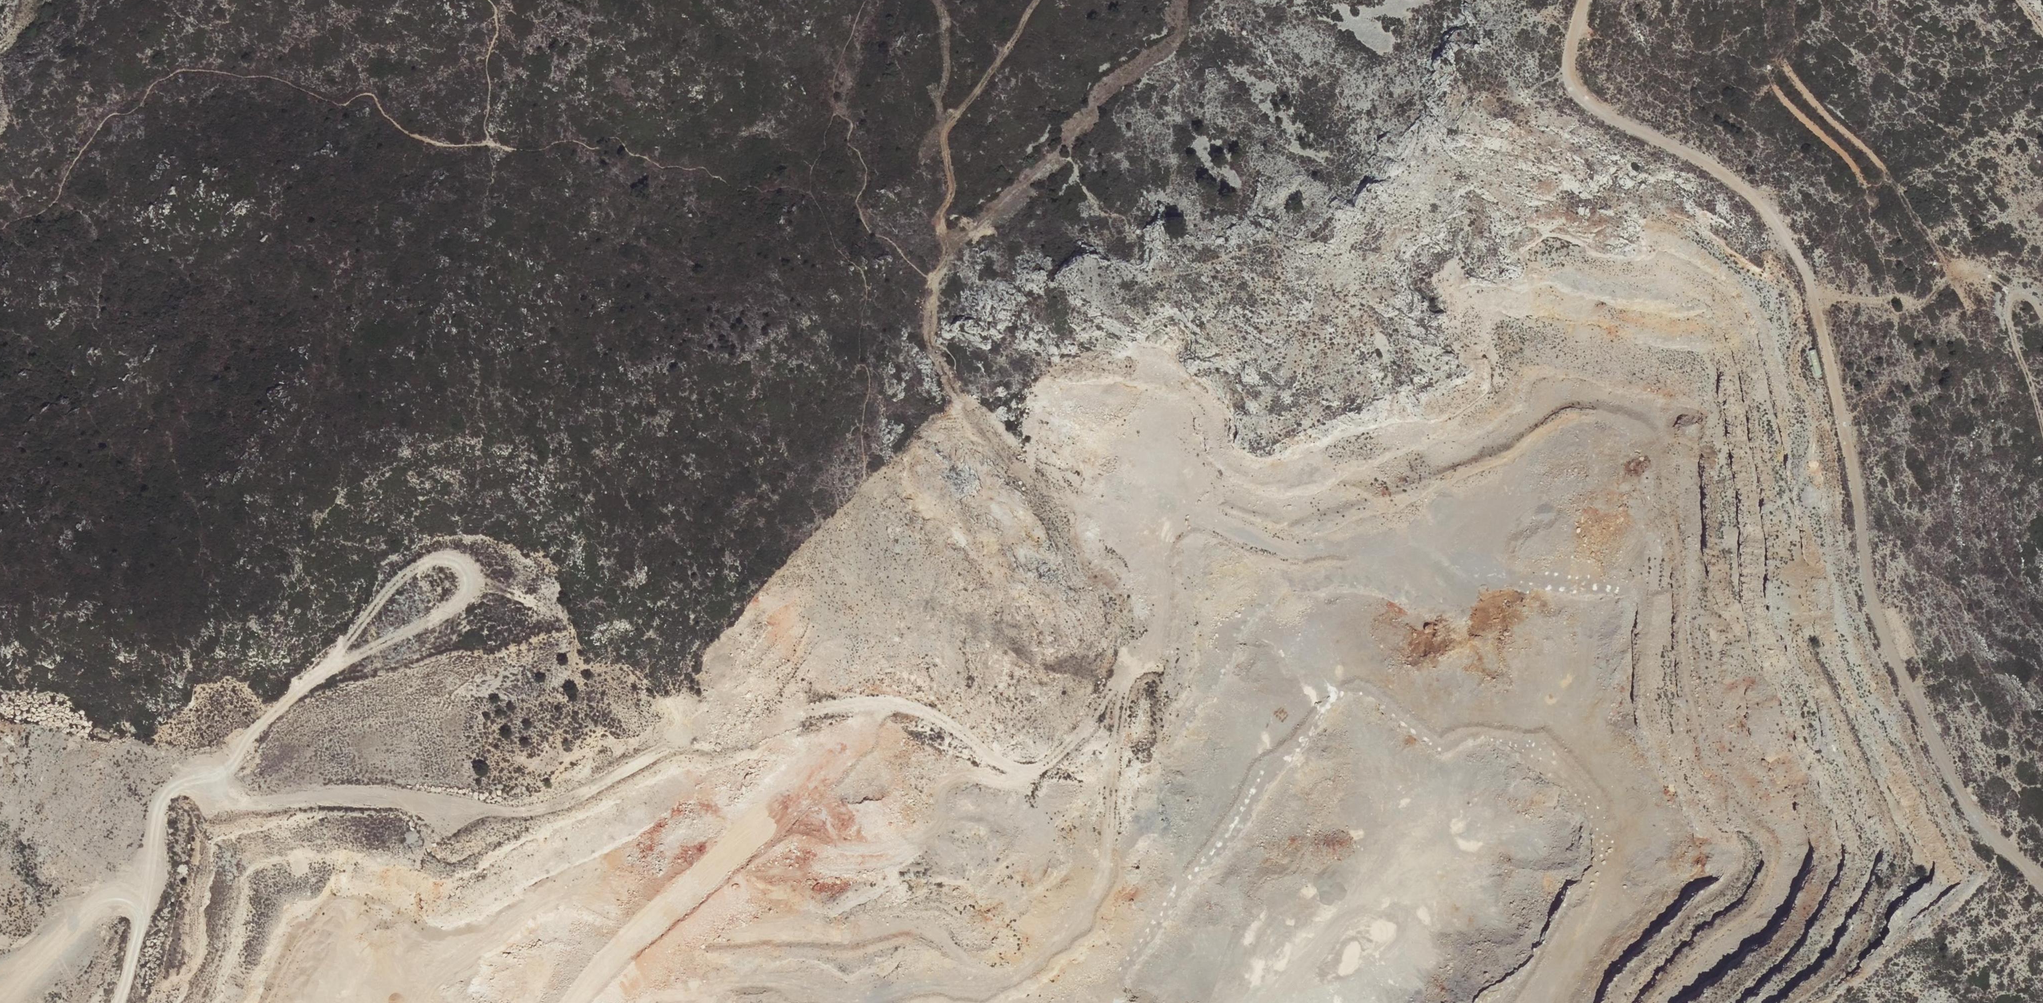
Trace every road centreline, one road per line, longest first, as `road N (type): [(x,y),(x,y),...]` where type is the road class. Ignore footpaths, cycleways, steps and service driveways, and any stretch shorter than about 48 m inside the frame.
road 1 (track): [(2042,883),(1971,813),(1867,591),(1856,487),(1802,268),(1756,198),(1585,100),(1566,68),(1587,0)]
road 2 (track): [(2042,430),(2002,312),(2029,294),(2042,311)]

